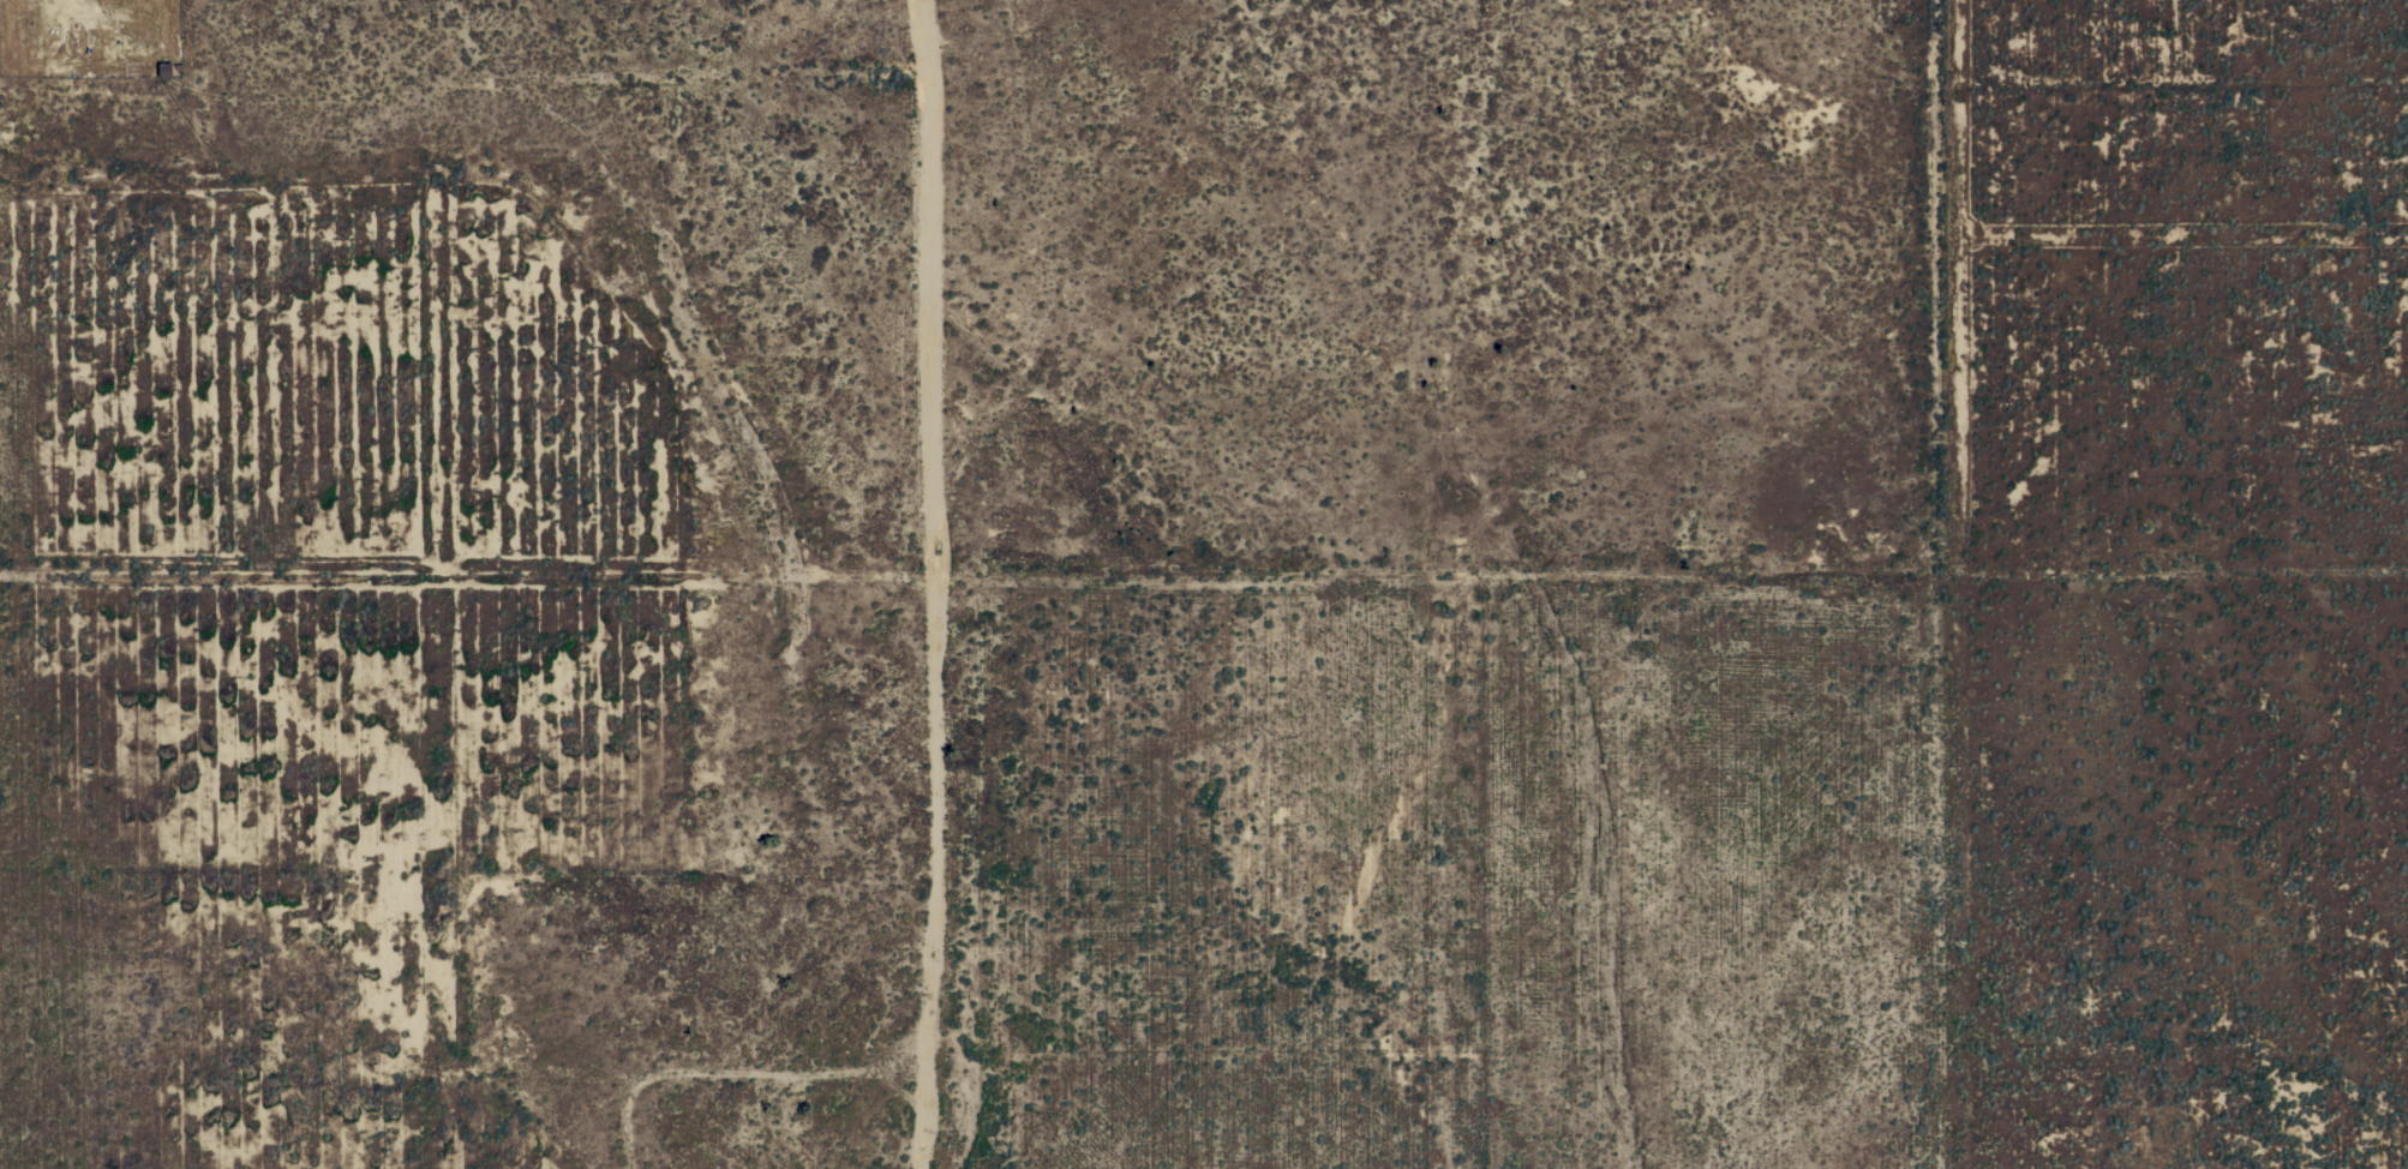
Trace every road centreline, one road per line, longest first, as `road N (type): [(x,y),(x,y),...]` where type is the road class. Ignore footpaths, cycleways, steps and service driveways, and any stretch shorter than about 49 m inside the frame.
road 1 (track): [(927,1168),(940,923),(942,576),(935,0)]
road 2 (residential): [(1556,0),(1567,1168)]

